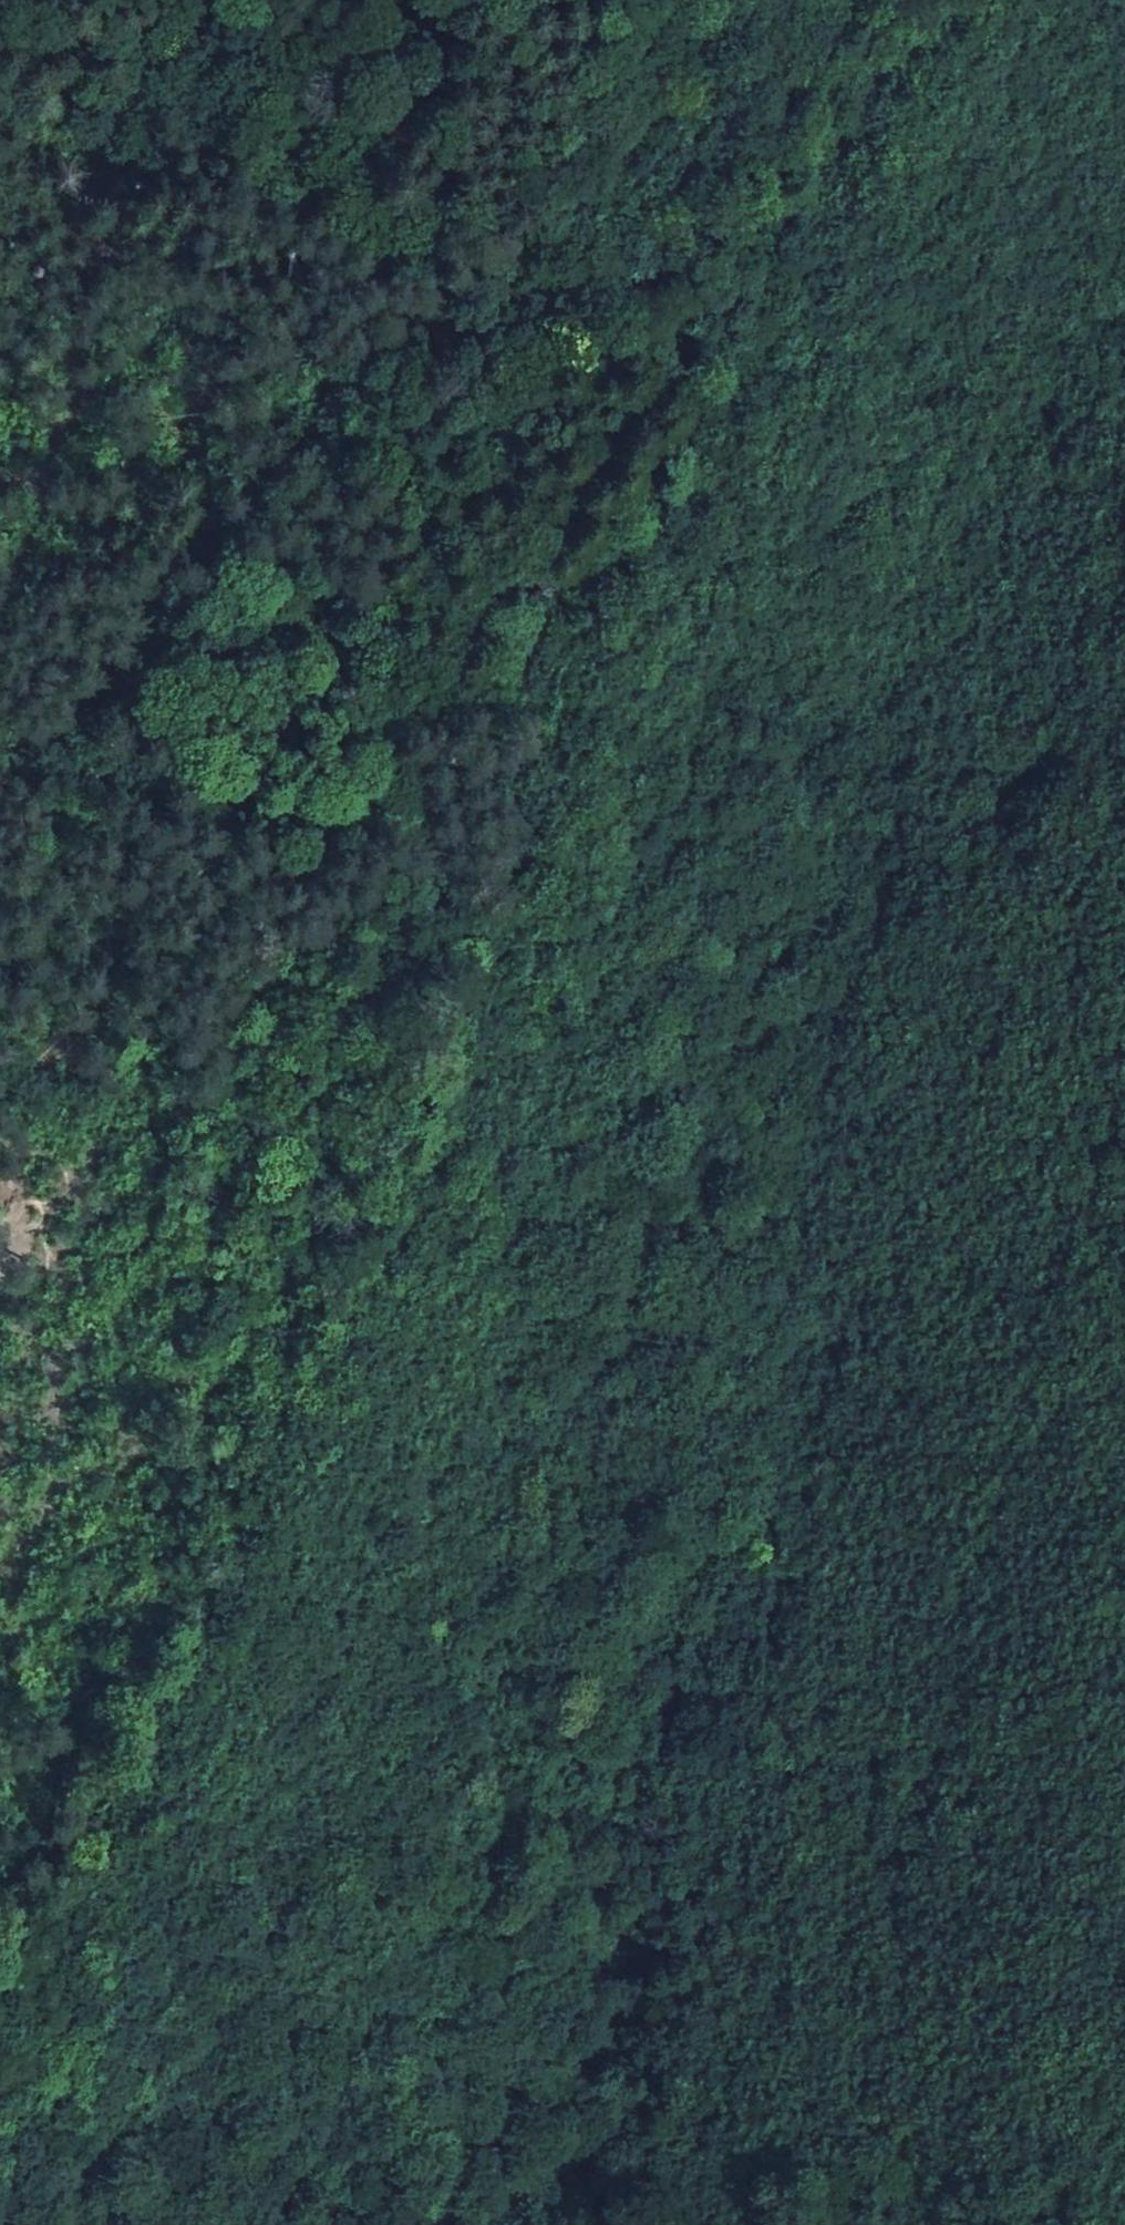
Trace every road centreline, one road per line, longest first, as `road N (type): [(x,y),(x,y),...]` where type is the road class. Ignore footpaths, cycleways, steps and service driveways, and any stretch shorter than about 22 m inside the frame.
road 1 (track): [(0,1096),(146,972),(484,635),(812,187),(969,0)]
road 2 (track): [(510,957),(504,1553),(488,1856),(498,2110),(515,2224)]

